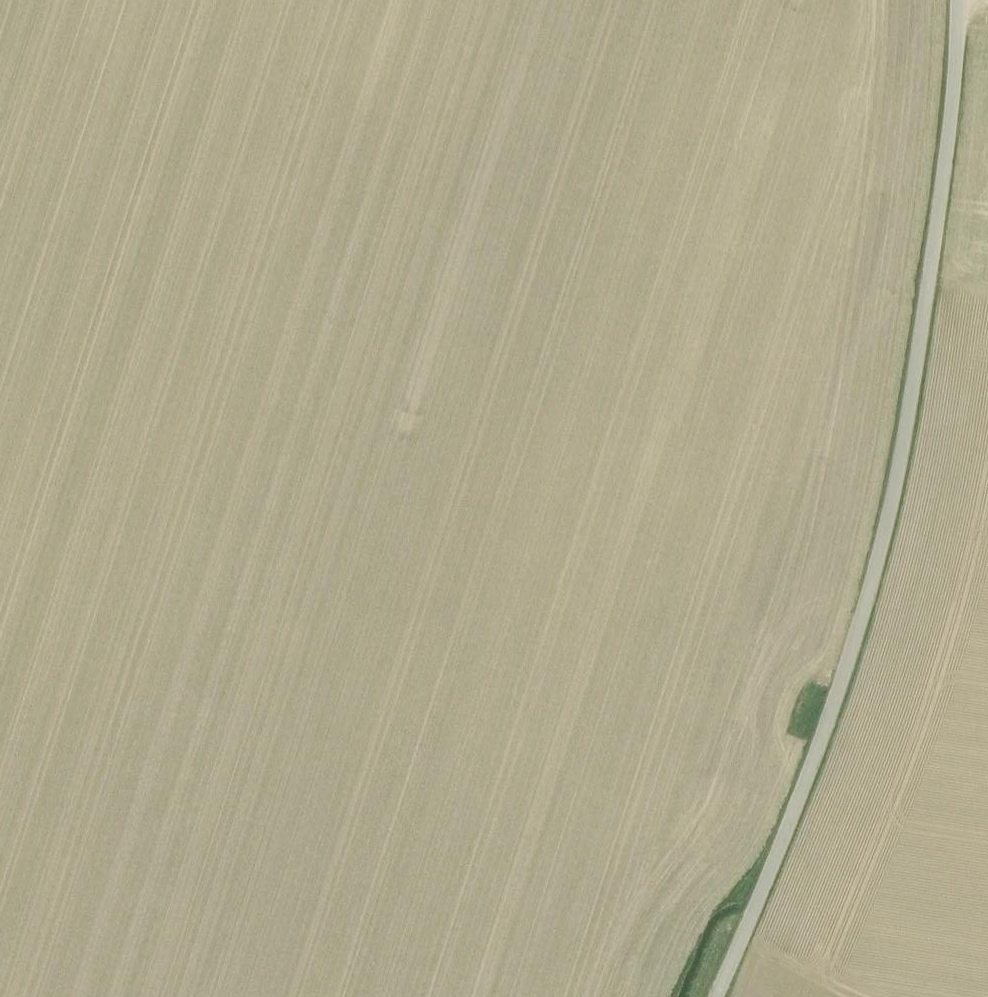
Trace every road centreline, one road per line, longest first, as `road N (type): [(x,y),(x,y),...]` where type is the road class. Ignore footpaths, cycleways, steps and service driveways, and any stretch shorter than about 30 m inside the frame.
road 1 (unclassified): [(960,0),(946,156),(888,514),(863,618),(718,996)]

